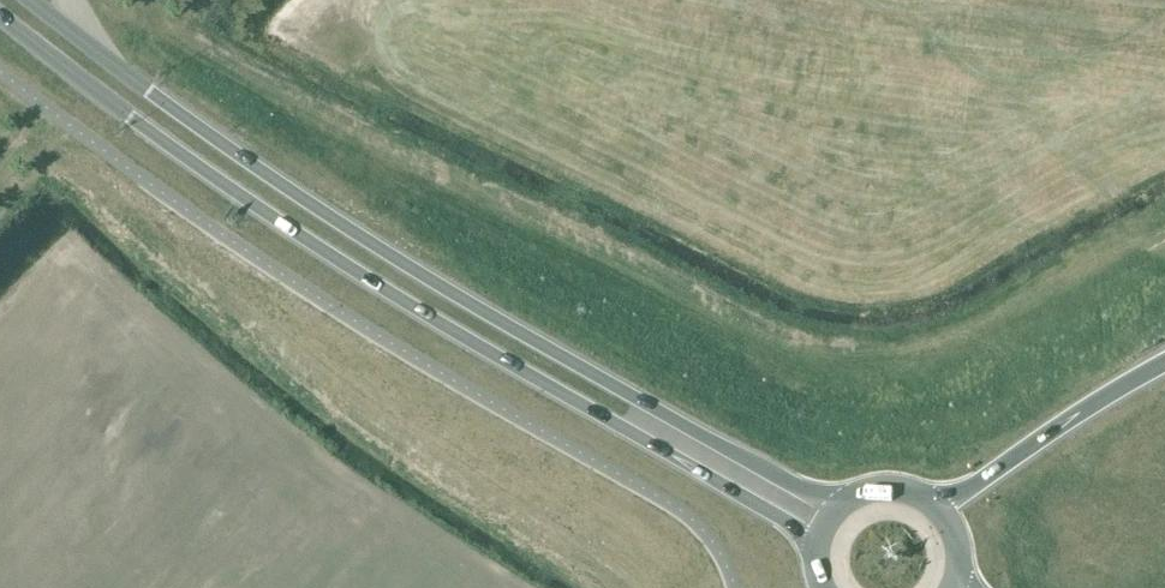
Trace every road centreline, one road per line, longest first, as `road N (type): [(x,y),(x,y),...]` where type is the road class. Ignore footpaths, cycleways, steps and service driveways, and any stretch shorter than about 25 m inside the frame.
road 1 (secondary): [(0,20),(248,201),(784,520),(816,550)]
road 2 (secondary): [(843,502),(800,488),(635,400),(387,250),(250,163),(28,0)]
road 3 (motorway): [(1164,362),(966,491),(933,501)]

